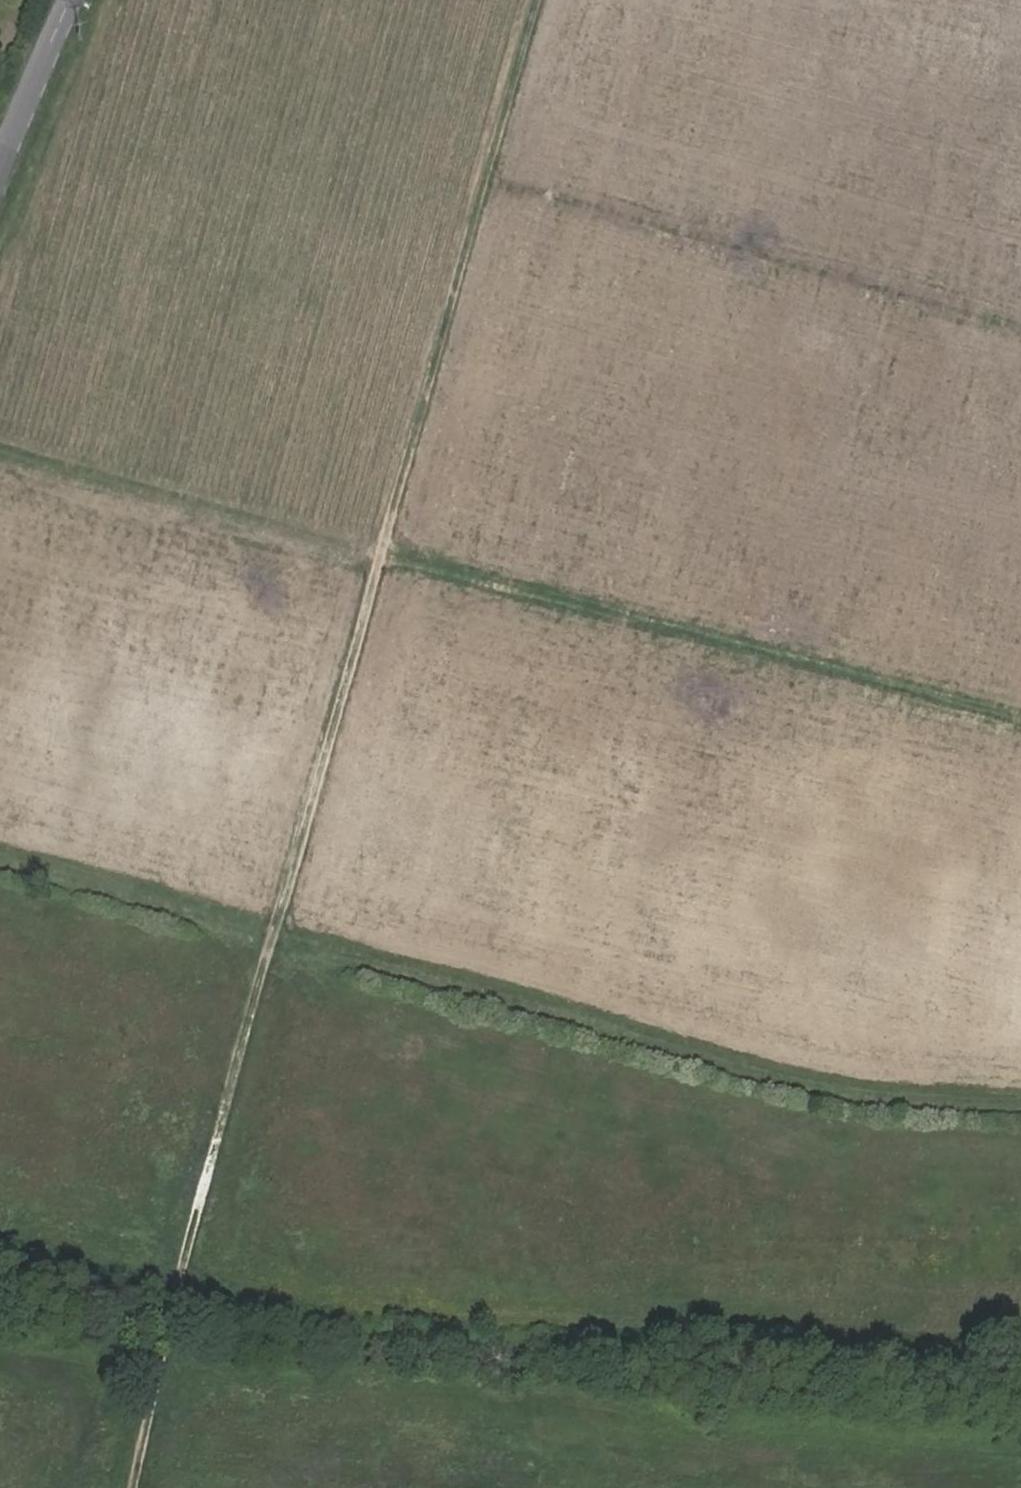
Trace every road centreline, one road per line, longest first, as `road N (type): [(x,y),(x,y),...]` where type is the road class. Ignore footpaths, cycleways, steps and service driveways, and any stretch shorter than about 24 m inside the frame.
road 1 (track): [(508,0),(134,1487)]
road 2 (tertiary): [(71,0),(0,172)]

